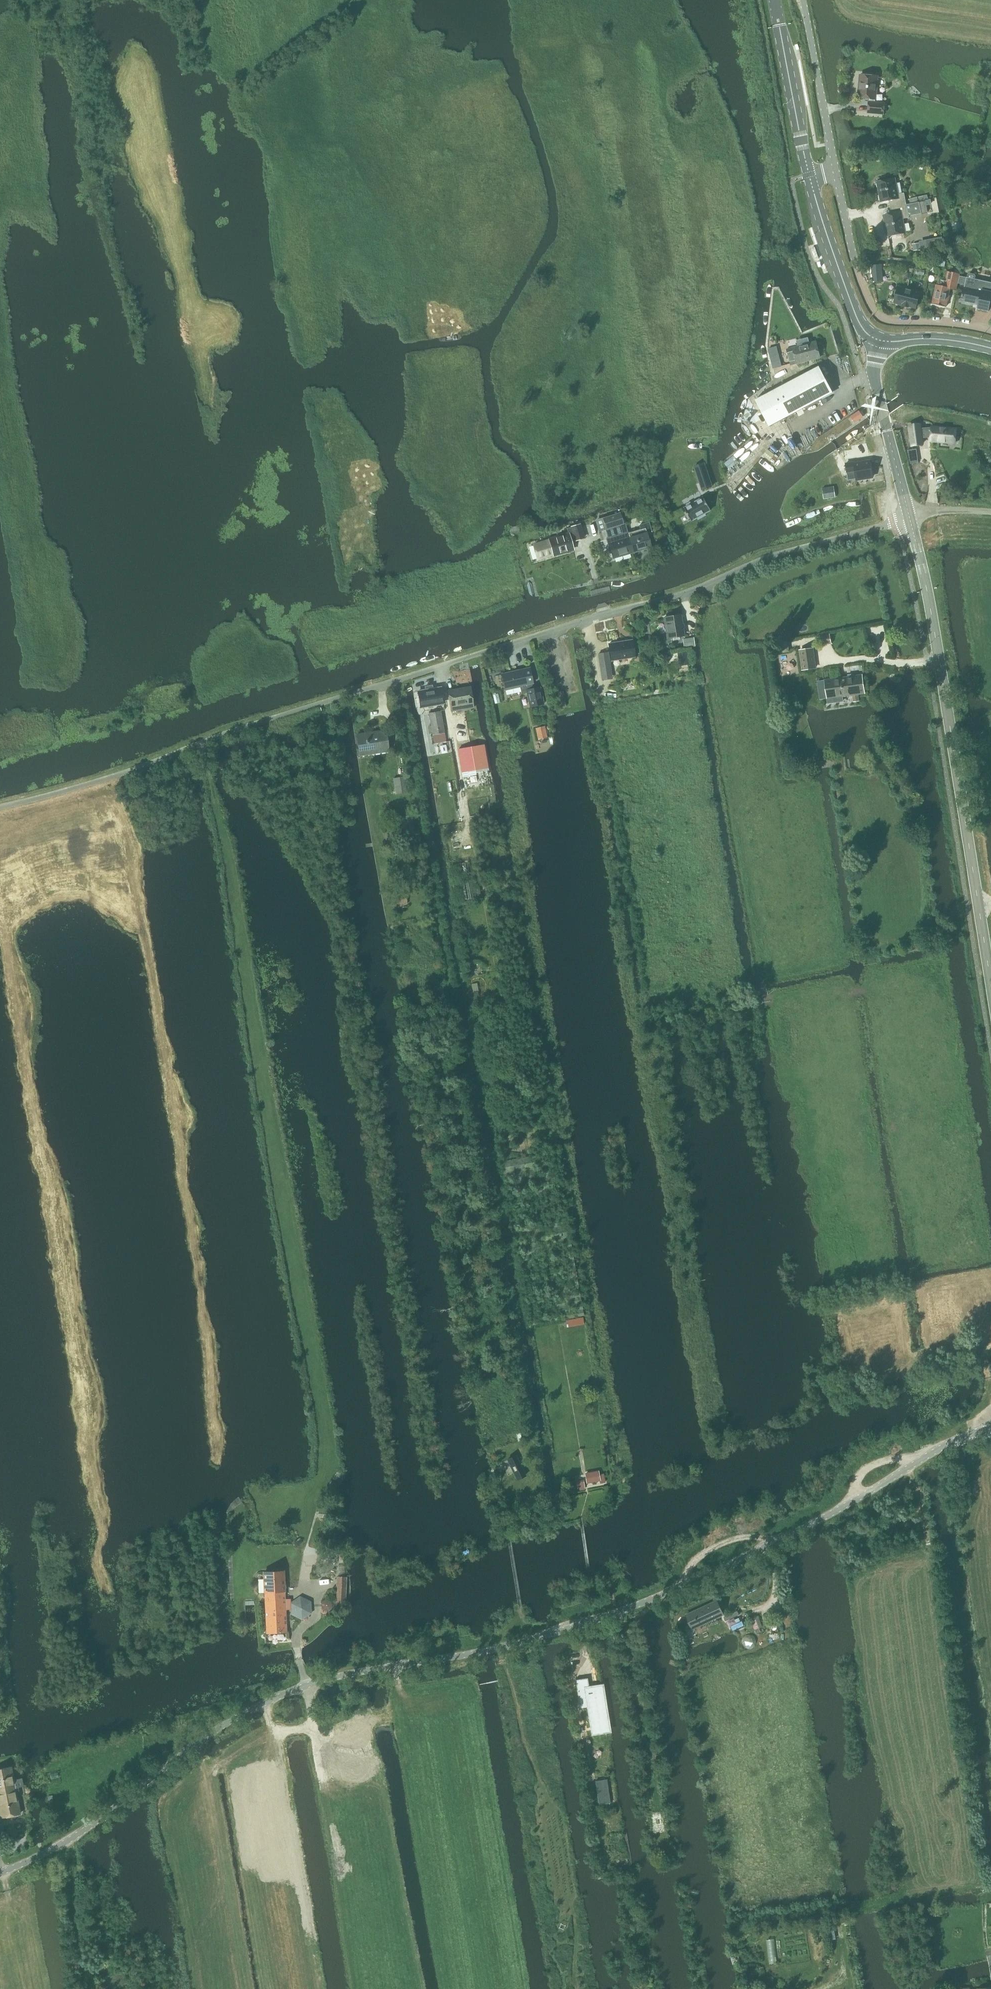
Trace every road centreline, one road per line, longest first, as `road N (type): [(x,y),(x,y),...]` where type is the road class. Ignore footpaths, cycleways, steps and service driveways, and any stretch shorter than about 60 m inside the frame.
road 1 (unclassified): [(0,1873),(72,1839),(210,1735),(274,1699),(323,1680),(479,1653),(618,1614),(990,1429)]
road 2 (unclassified): [(0,808),(909,517)]
road 3 (tertiary): [(990,981),(909,517)]
road 4 (track): [(390,722),(403,723),(454,1002)]
road 5 (residential): [(990,331),(879,315),(857,268),(834,169)]
road 6 (secondary): [(879,340),(862,327),(810,175)]
road 7 (tertiary): [(909,517),(873,370),(879,340)]
road 8 (secondary): [(810,175),(775,0)]
road 9 (residential): [(834,169),(804,0)]

